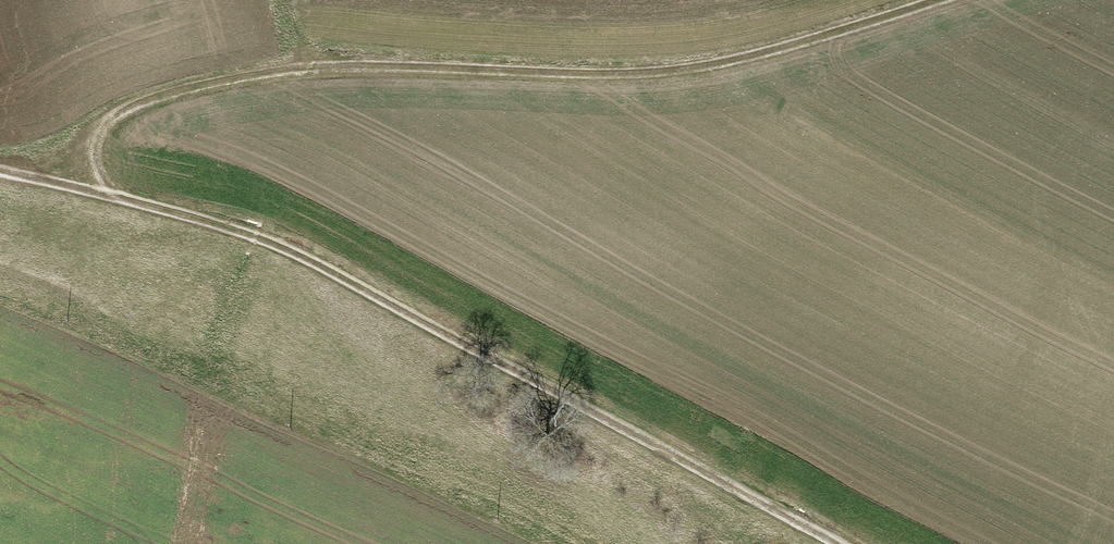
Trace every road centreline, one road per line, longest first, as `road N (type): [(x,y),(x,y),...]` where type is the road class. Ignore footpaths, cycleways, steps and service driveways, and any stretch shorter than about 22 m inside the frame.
road 1 (track): [(935,0),(721,70),(576,80),(347,71),(224,83),(129,112),(102,139),(117,200)]
road 2 (track): [(838,543),(286,251),(98,194),(0,175)]

